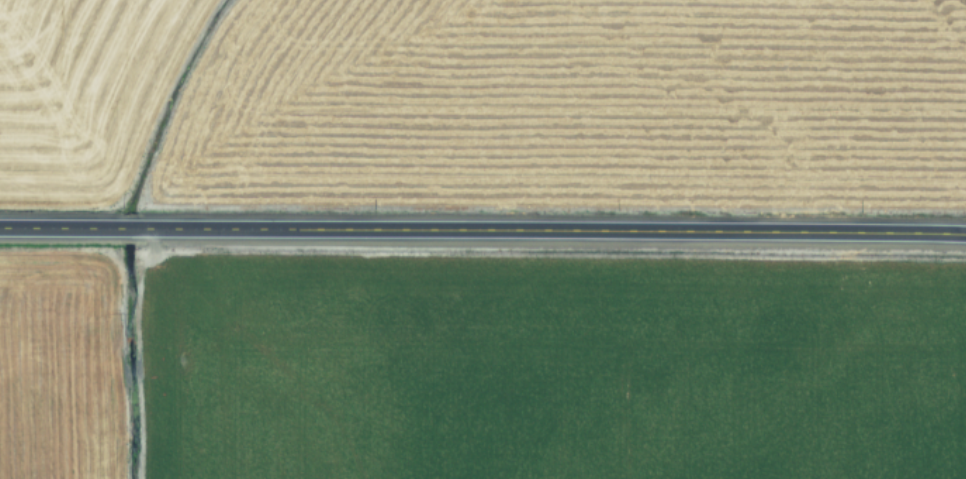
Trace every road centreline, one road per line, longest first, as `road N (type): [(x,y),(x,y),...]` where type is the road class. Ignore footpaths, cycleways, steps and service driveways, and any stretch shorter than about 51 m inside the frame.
road 1 (tertiary): [(0,222),(965,235)]

